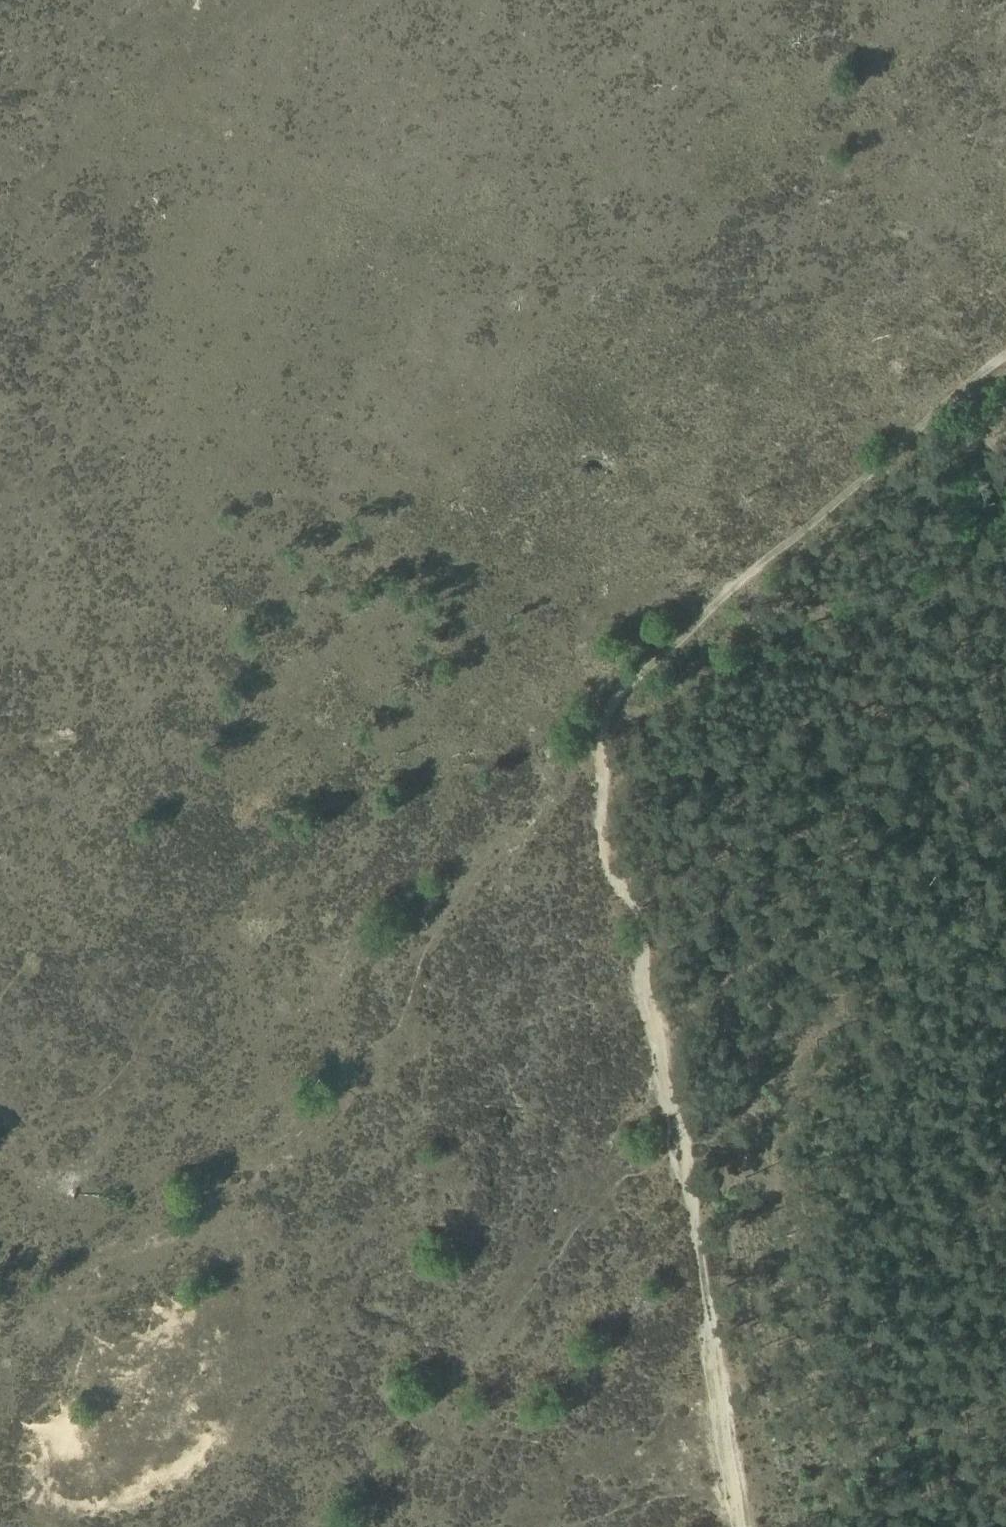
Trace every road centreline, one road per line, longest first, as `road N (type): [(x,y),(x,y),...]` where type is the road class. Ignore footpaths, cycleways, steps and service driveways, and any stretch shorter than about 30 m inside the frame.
road 1 (track): [(742,1526),(640,892),(613,857),(604,719),(644,670),(1005,354)]

